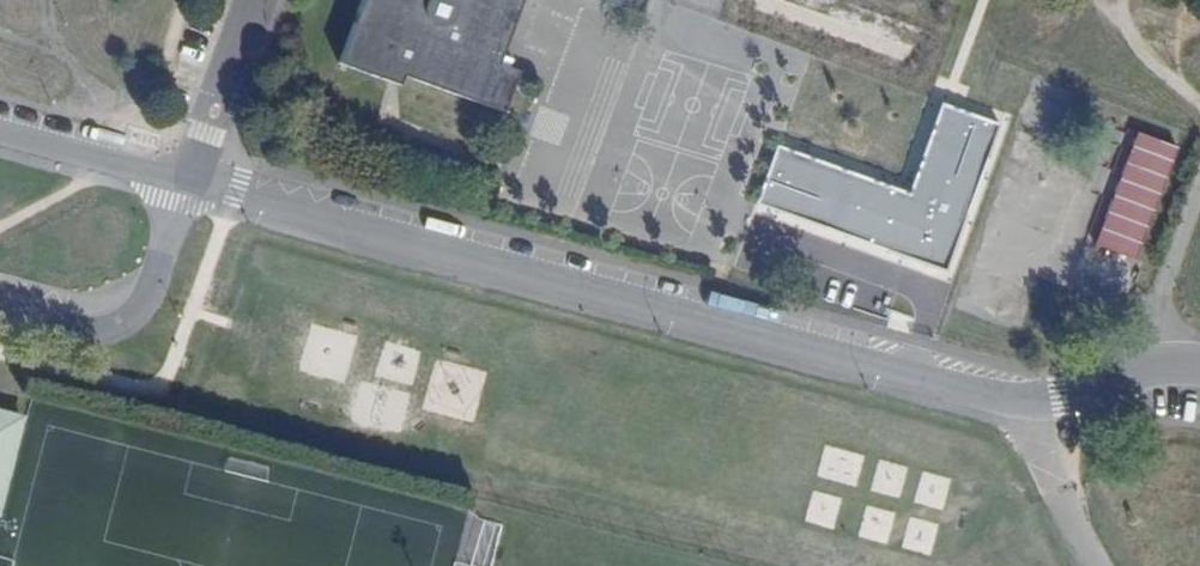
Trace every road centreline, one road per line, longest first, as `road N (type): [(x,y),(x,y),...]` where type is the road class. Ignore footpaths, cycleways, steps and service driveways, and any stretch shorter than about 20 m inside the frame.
road 1 (residential): [(189,182),(1034,405),(1169,367),(1199,369)]
road 2 (residential): [(0,313),(92,336),(132,321),(189,182)]
road 3 (residential): [(189,182),(0,134)]
road 4 (residential): [(189,182),(258,0)]

